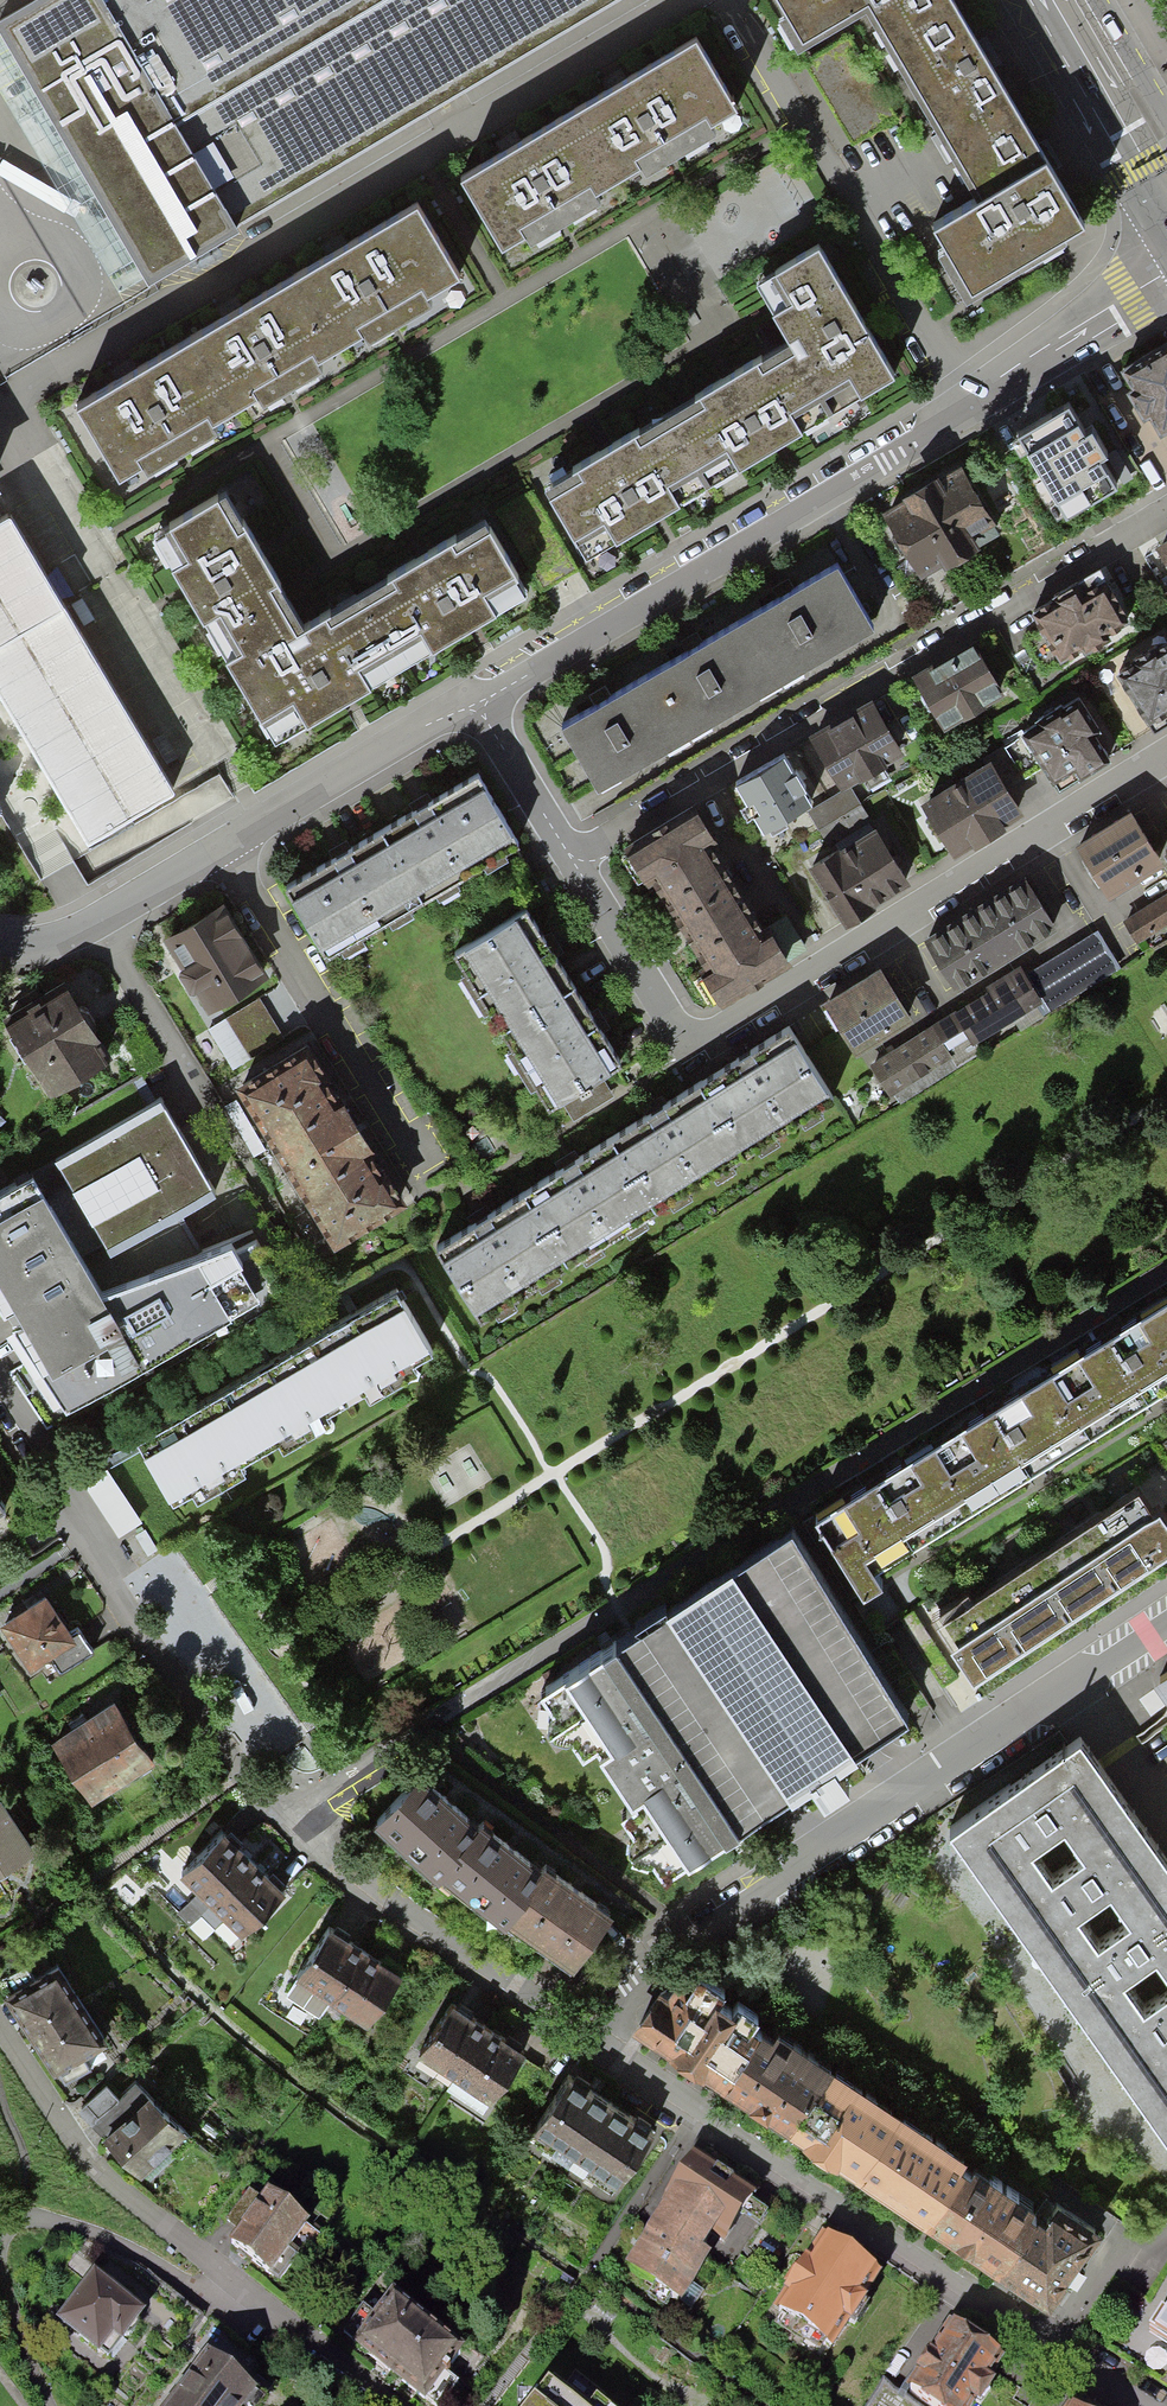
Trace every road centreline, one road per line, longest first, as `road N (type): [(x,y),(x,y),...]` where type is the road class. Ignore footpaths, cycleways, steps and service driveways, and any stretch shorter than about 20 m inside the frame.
road 1 (residential): [(284,1812),(1166,1271)]
road 2 (residential): [(475,698),(1166,275)]
road 3 (residential): [(1166,754),(705,1038),(674,1028),(571,859)]
road 4 (residential): [(76,358),(683,0)]
road 5 (residential): [(1166,513),(571,859)]
road 6 (residential): [(1144,2405),(591,2042)]
road 7 (residential): [(1166,1623),(673,1946)]
road 8 (residential): [(389,2405),(117,2186),(0,2028)]
road 9 (residential): [(284,1812),(233,1761),(142,1632),(110,1585),(99,1544),(37,1449)]
road 10 (residential): [(228,846),(422,1170)]
road 11 (residential): [(0,424),(210,736)]
road 12 (residential): [(526,1997),(371,1889),(284,1812)]
road 13 (residential): [(228,846),(475,698)]
road 14 (residential): [(99,922),(204,1100)]
road 15 (primary): [(1063,0),(1166,176)]
road 16 (residential): [(571,859),(475,698)]
road 17 (residential): [(0,225),(76,358)]
road 18 (residential): [(99,922),(228,846)]

